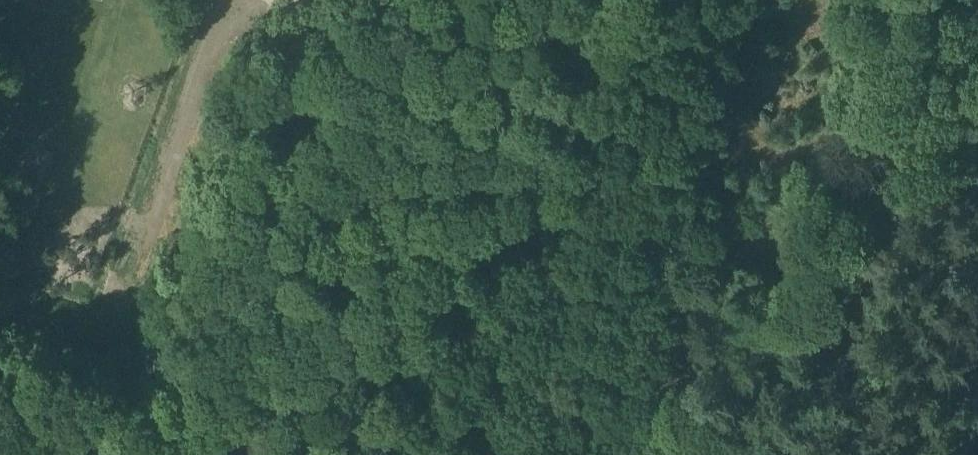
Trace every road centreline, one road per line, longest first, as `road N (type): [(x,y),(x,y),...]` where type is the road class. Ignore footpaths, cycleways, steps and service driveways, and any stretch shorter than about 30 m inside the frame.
road 1 (track): [(73,454),(213,369),(458,254),(539,202),(575,150)]
road 2 (track): [(575,150),(629,0)]

